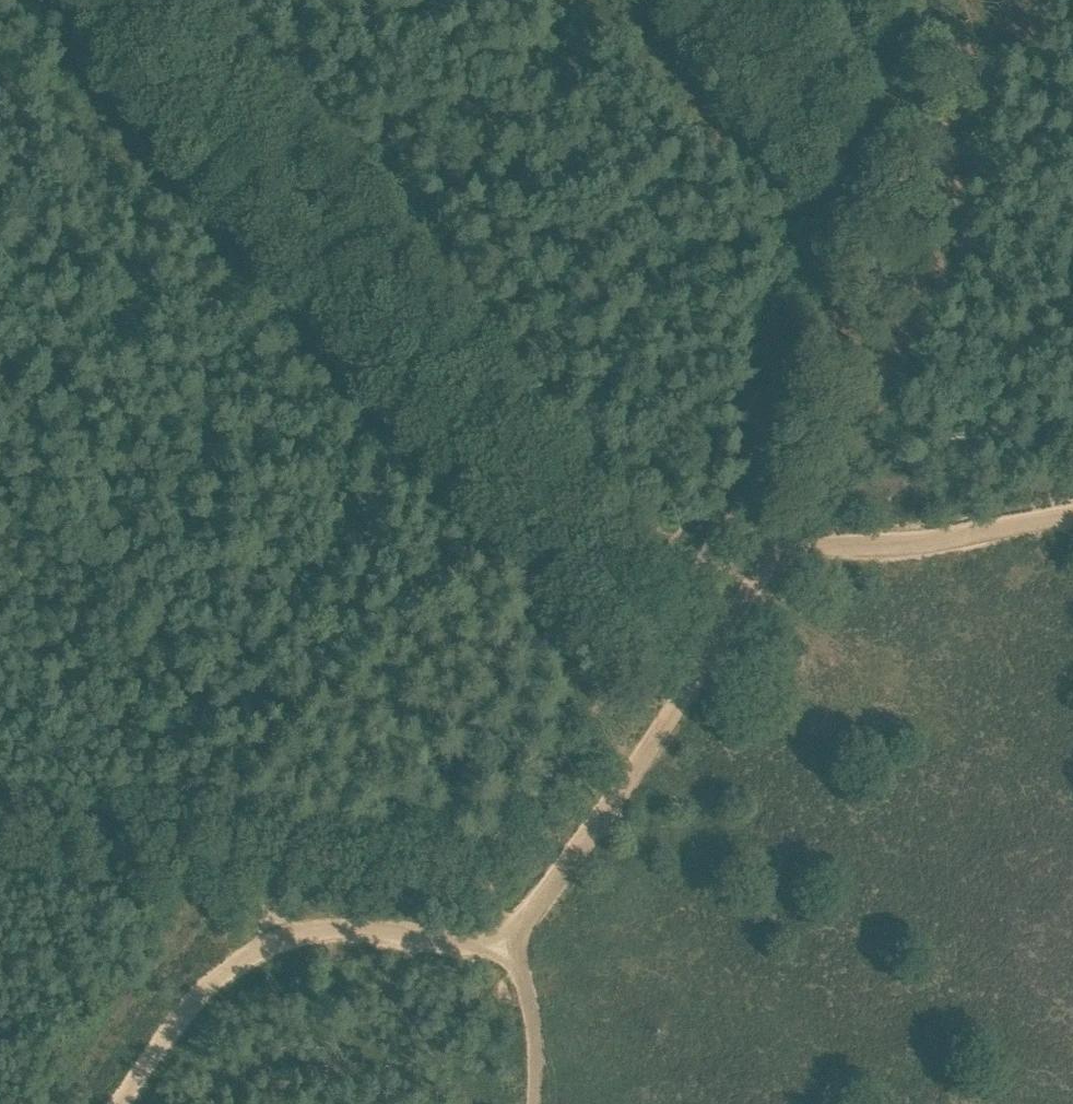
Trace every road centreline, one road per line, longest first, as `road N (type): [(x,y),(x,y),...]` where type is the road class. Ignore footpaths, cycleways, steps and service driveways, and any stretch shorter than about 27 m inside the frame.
road 1 (track): [(135,0),(654,621),(702,663)]
road 2 (track): [(242,818),(463,851),(487,847),(566,759),(654,621),(759,485)]
road 3 (track): [(769,566),(623,786),(525,925),(504,942)]
road 4 (track): [(769,566),(759,485),(769,437),(761,404),(774,352),(800,312),(855,158)]
road 5 (track): [(242,818),(187,784),(0,548)]
road 6 (track): [(763,465),(1072,430)]
road 7 (track): [(1072,519),(820,545),(769,566)]
road 8 (track): [(298,932),(233,961),(201,987),(117,1103)]
road 9 (track): [(0,830),(224,861)]
road 10 (track): [(504,942),(350,925),(298,932)]
road 11 (track): [(725,0),(855,158)]
road 12 (track): [(504,942),(535,1020),(535,1103)]
road 13 (track): [(855,158),(907,0)]
road 14 (track): [(883,66),(978,24),(1001,0)]

